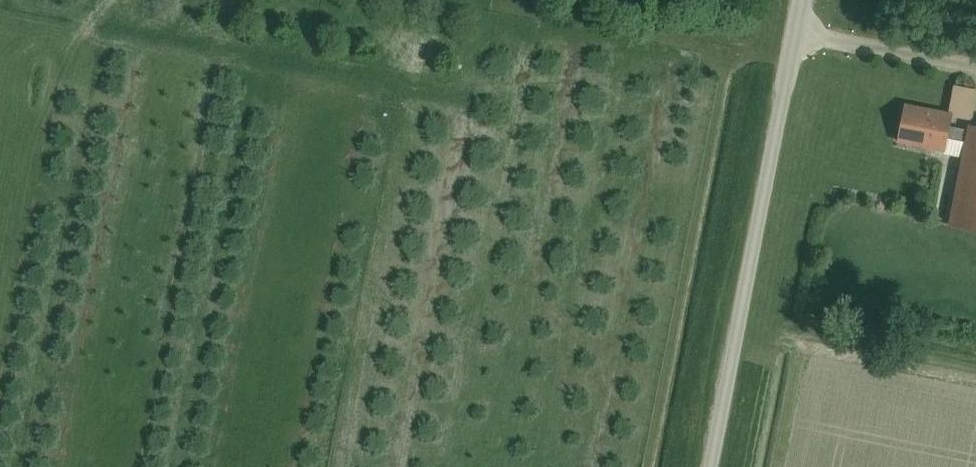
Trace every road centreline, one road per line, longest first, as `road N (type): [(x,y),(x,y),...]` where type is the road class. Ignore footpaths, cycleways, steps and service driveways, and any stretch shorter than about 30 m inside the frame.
road 1 (unclassified): [(705,466),(797,0)]

